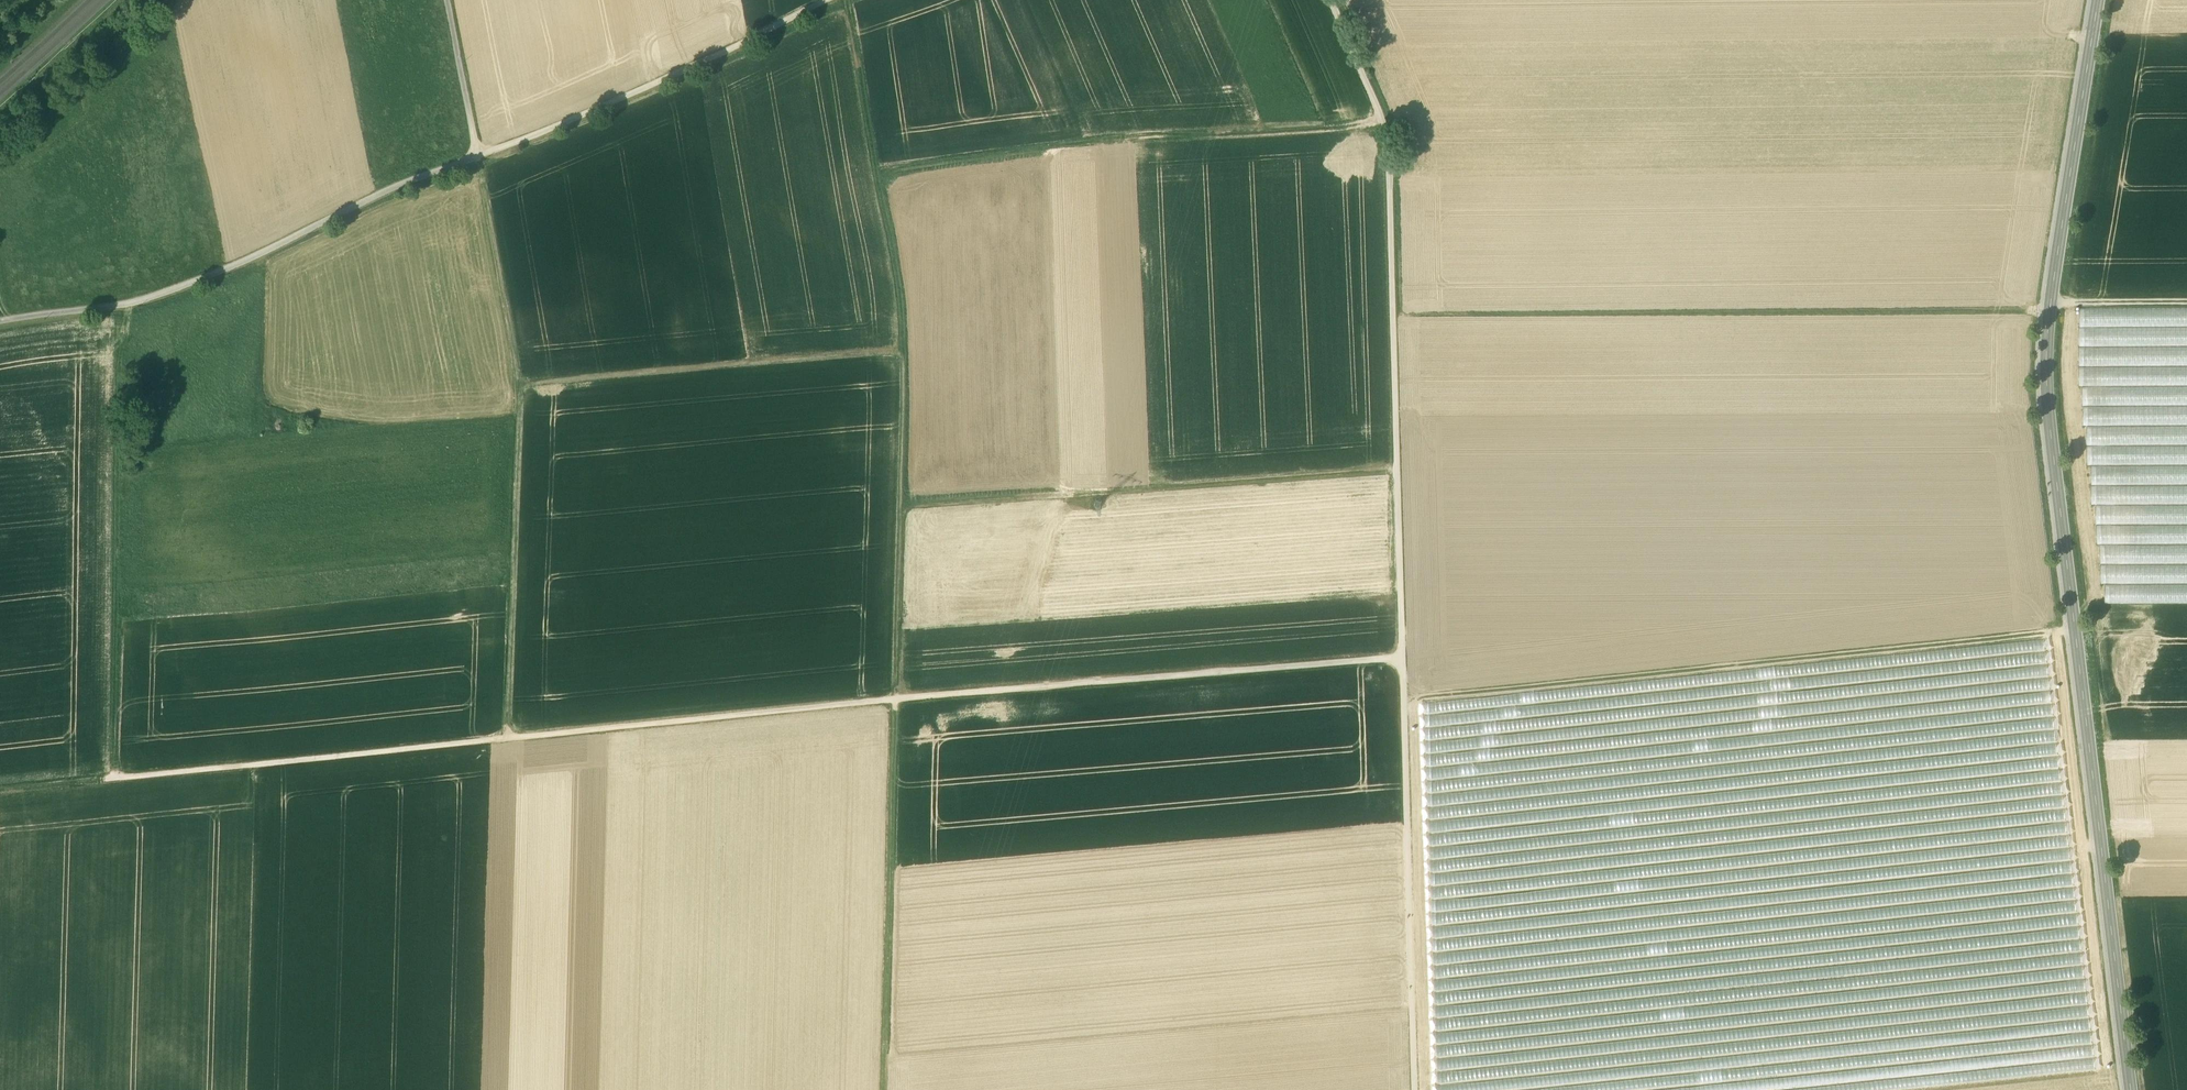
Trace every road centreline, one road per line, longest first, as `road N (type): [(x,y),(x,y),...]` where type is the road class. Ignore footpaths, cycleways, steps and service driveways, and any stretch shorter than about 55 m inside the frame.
road 1 (track): [(1402,659),(116,779)]
road 2 (track): [(1331,0),(1388,132),(1414,1089)]
road 3 (secondary): [(2098,0),(2046,357),(2131,1089)]
road 4 (track): [(888,1089),(909,506),(1397,472)]
road 5 (track): [(909,506),(913,349),(529,383),(507,739)]
road 6 (track): [(2075,630),(1404,701)]
road 7 (track): [(483,155),(129,306),(0,322)]
road 8 (track): [(884,168),(1101,141),(1382,121)]
road 9 (track): [(129,306),(116,779)]
road 10 (track): [(483,155),(680,75),(827,0)]
road 11 (track): [(848,0),(913,349)]
road 12 (track): [(529,383),(483,155)]
road 13 (track): [(447,0),(483,155)]
road 14 (track): [(2041,302),(2186,303)]

